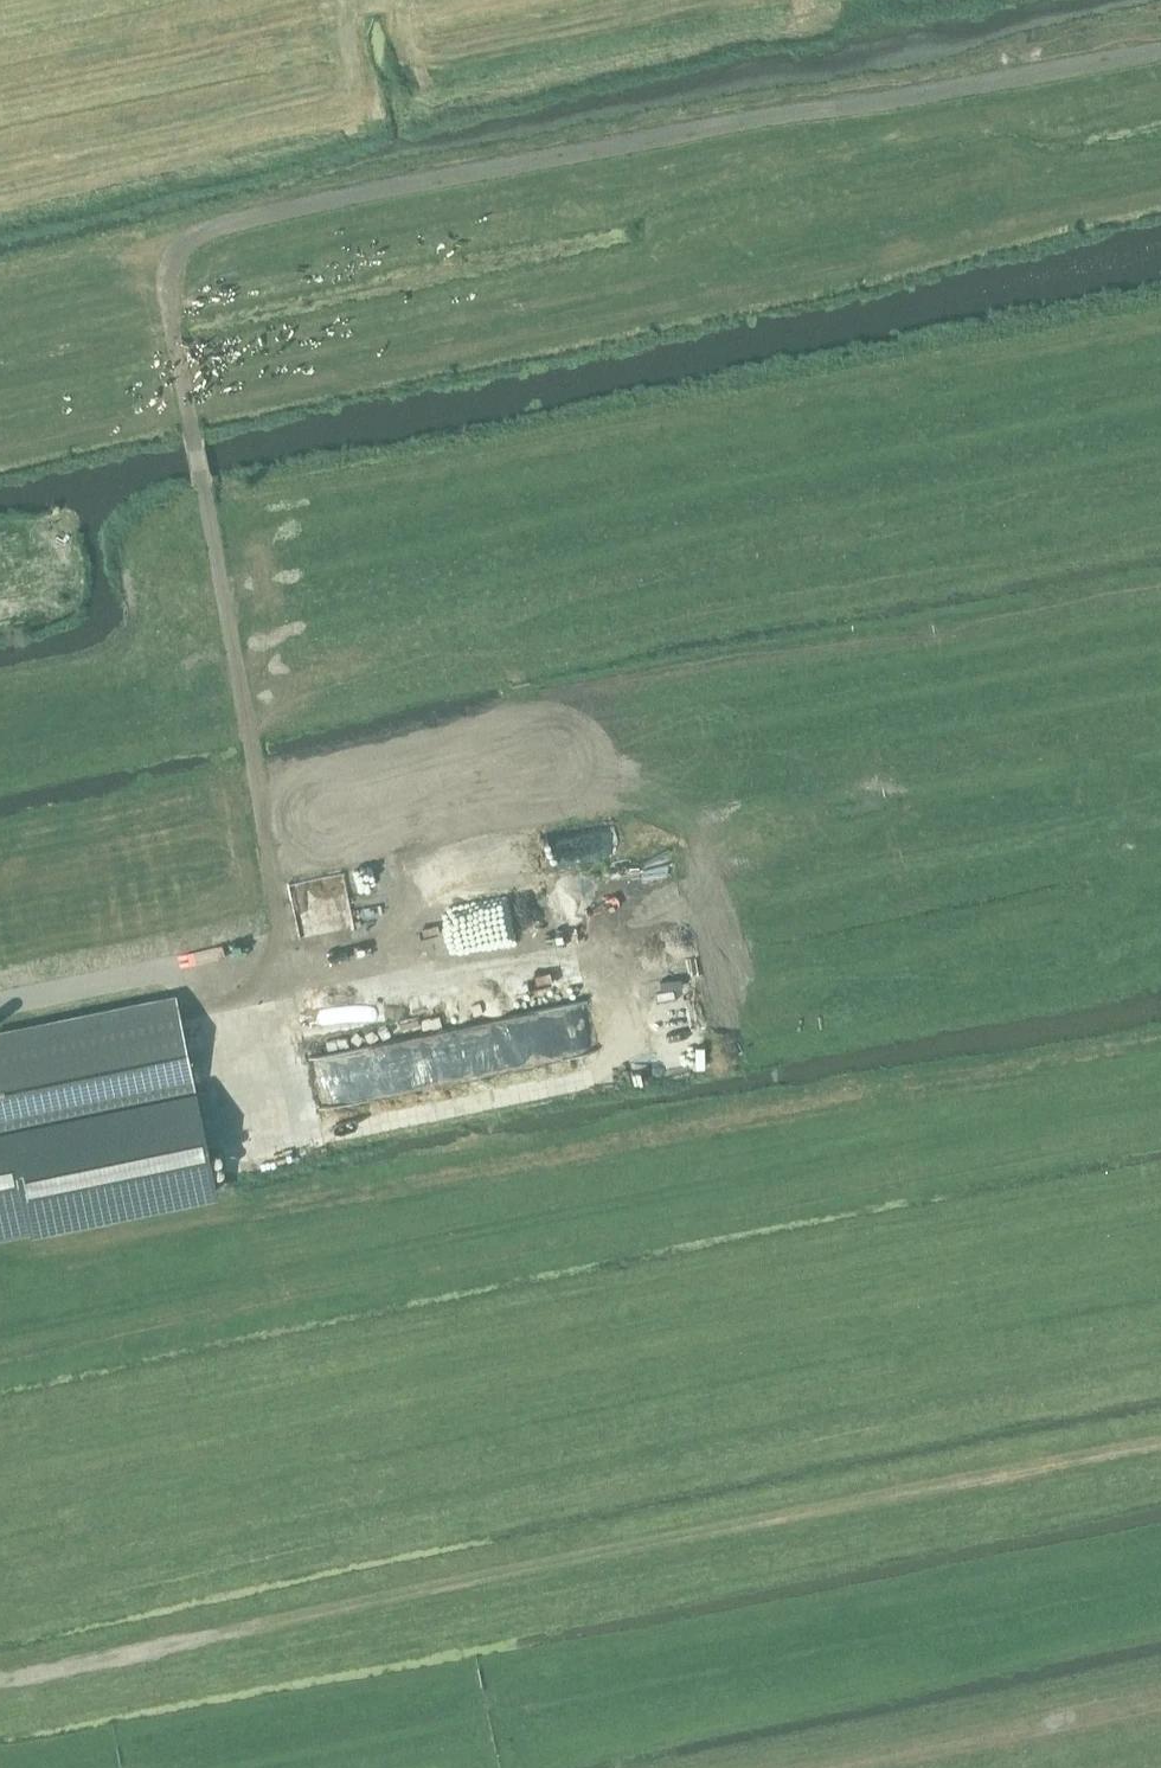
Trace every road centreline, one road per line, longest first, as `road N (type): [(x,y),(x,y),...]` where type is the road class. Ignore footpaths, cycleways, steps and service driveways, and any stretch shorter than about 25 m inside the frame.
road 1 (track): [(1160,50),(818,106),(209,228),(170,261),(169,309),(275,883),(278,949),(218,967),(0,1000)]

